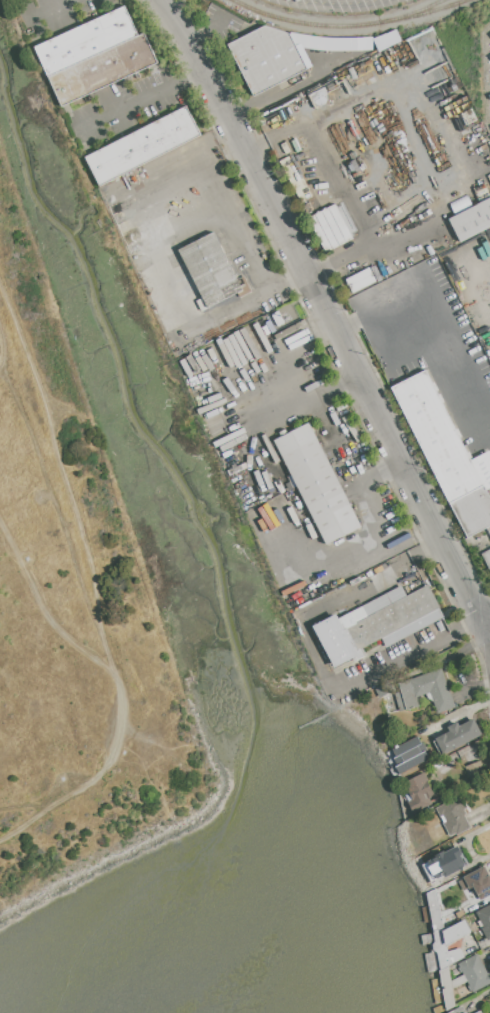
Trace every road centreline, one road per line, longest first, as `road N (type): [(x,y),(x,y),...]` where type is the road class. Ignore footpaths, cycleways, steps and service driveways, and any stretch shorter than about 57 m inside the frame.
road 1 (residential): [(163,0),(439,540)]

